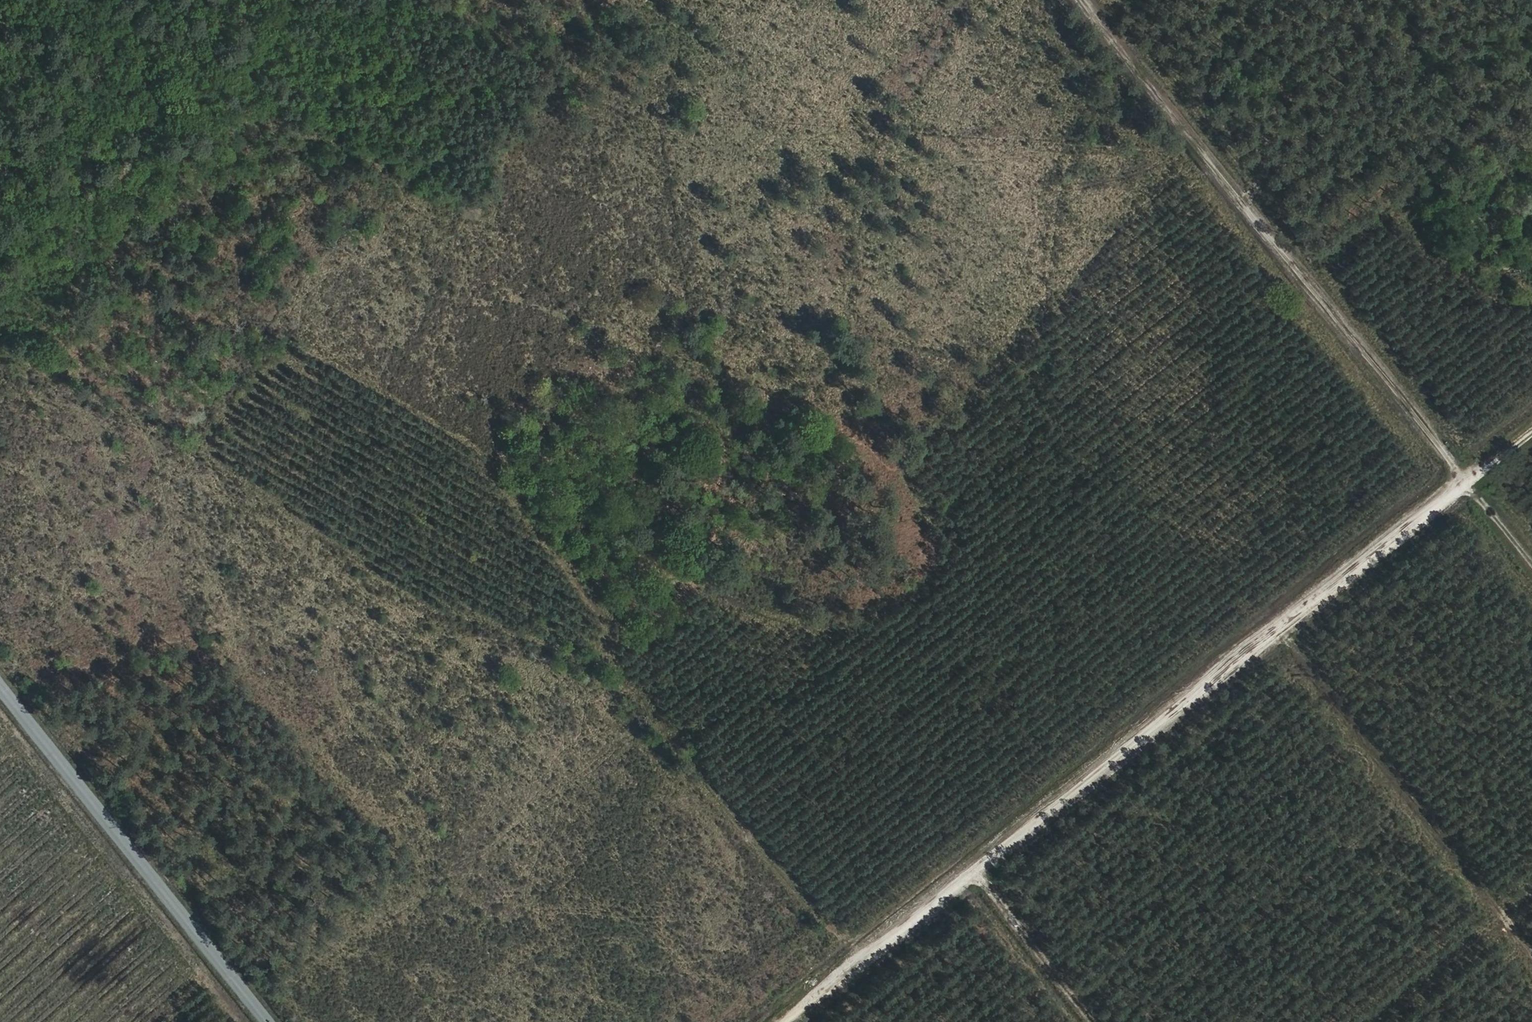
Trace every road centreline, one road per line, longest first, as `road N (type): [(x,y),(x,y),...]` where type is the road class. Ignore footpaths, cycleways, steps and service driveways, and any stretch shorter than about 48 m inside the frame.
road 1 (track): [(778,1021),(1531,417)]
road 2 (track): [(1460,473),(1091,0)]
road 3 (tertiary): [(268,1021),(0,684)]

